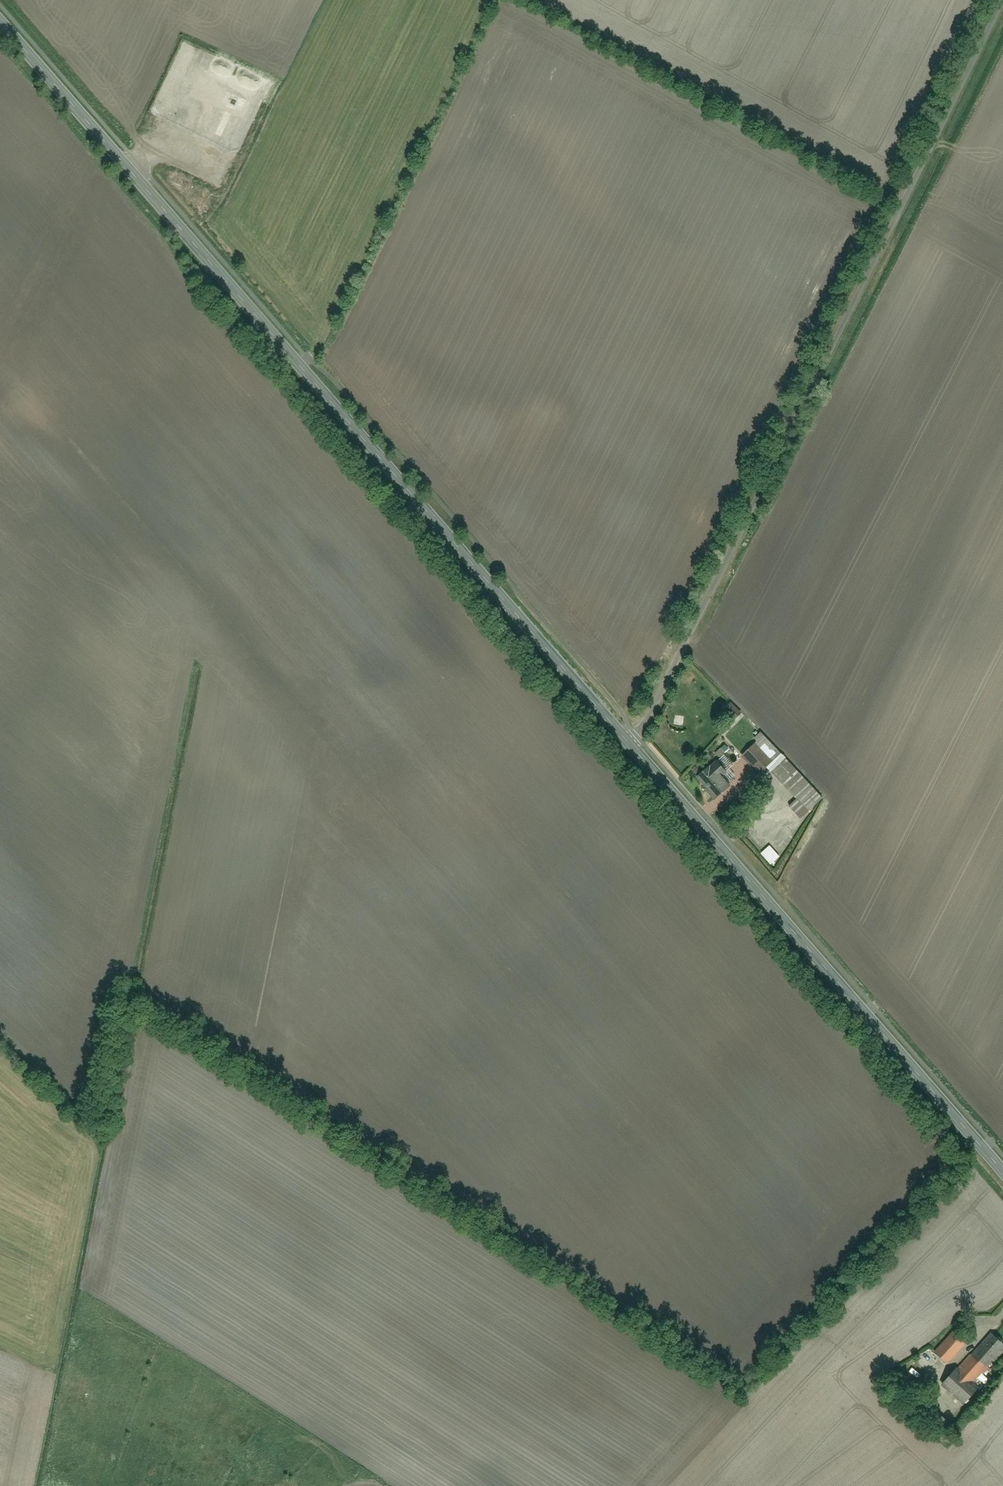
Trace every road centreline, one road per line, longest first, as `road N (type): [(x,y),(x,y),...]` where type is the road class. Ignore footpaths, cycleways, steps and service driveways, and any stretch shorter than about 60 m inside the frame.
road 1 (tertiary): [(0,20),(636,748)]
road 2 (unclassified): [(1002,9),(636,748)]
road 3 (tertiary): [(636,748),(1002,1167)]

